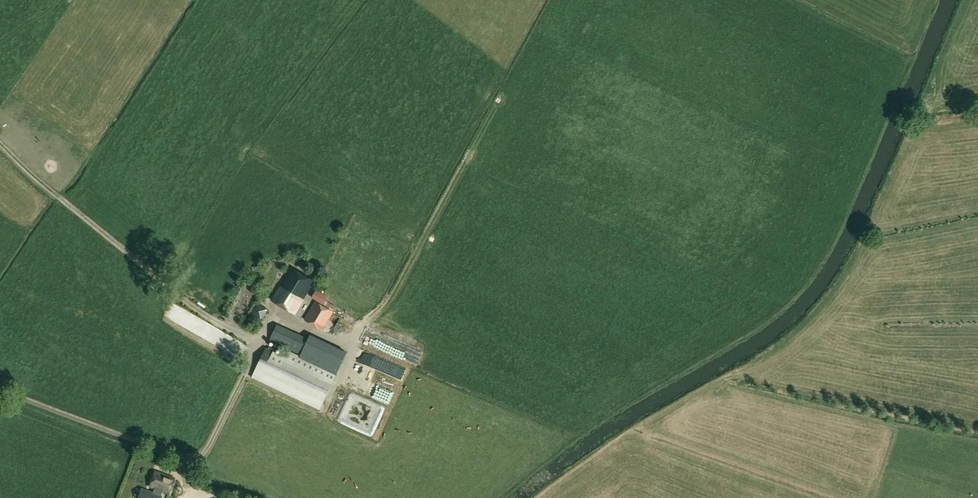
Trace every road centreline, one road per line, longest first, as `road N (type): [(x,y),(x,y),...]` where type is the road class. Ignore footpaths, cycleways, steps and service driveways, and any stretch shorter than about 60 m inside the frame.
road 1 (unclassified): [(0,143),(188,303),(259,344),(204,449),(189,458),(0,391)]

